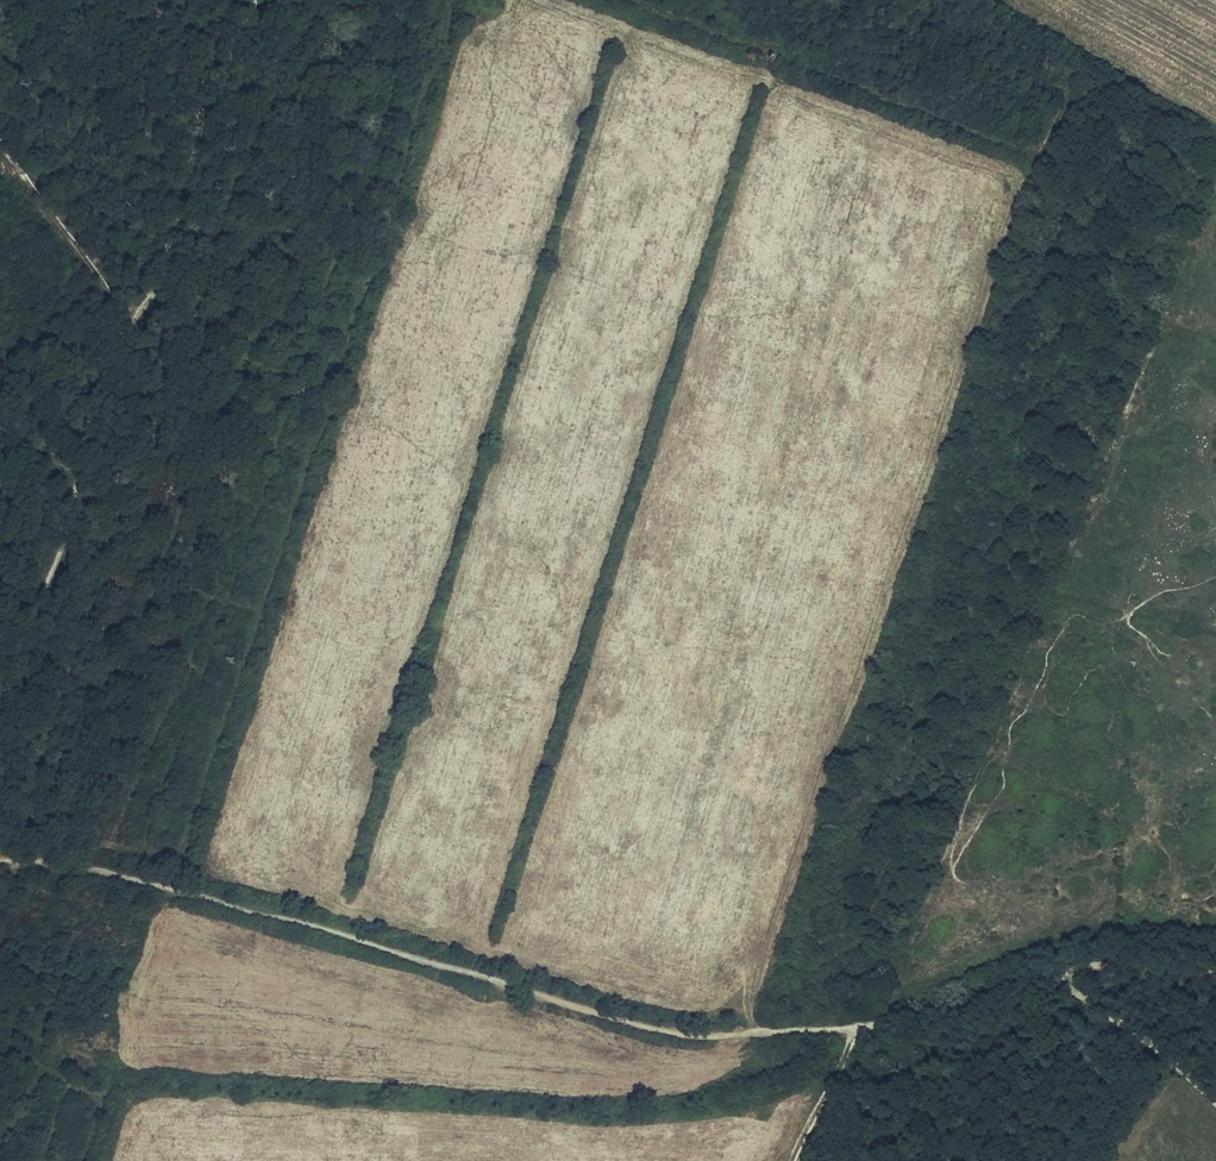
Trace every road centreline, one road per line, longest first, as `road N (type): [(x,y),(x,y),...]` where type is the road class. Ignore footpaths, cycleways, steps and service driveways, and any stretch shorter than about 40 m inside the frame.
road 1 (track): [(1215,1099),(1057,986),(856,1030)]
road 2 (track): [(1215,963),(1111,958),(1057,986)]
road 3 (track): [(797,1160),(856,1030)]

